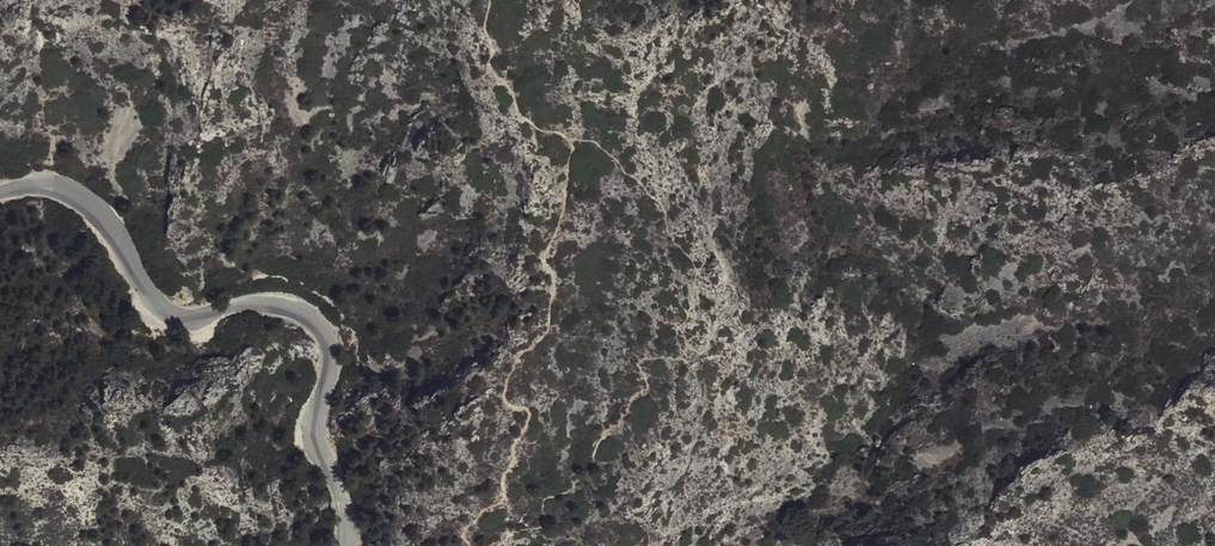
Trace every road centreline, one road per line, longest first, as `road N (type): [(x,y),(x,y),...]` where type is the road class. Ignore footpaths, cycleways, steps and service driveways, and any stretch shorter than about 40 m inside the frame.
road 1 (unclassified): [(0,193),(56,188),(87,203),(158,309),(181,322),(264,303),(284,305),(319,328),(331,356),(311,427),(341,502),(346,545)]

